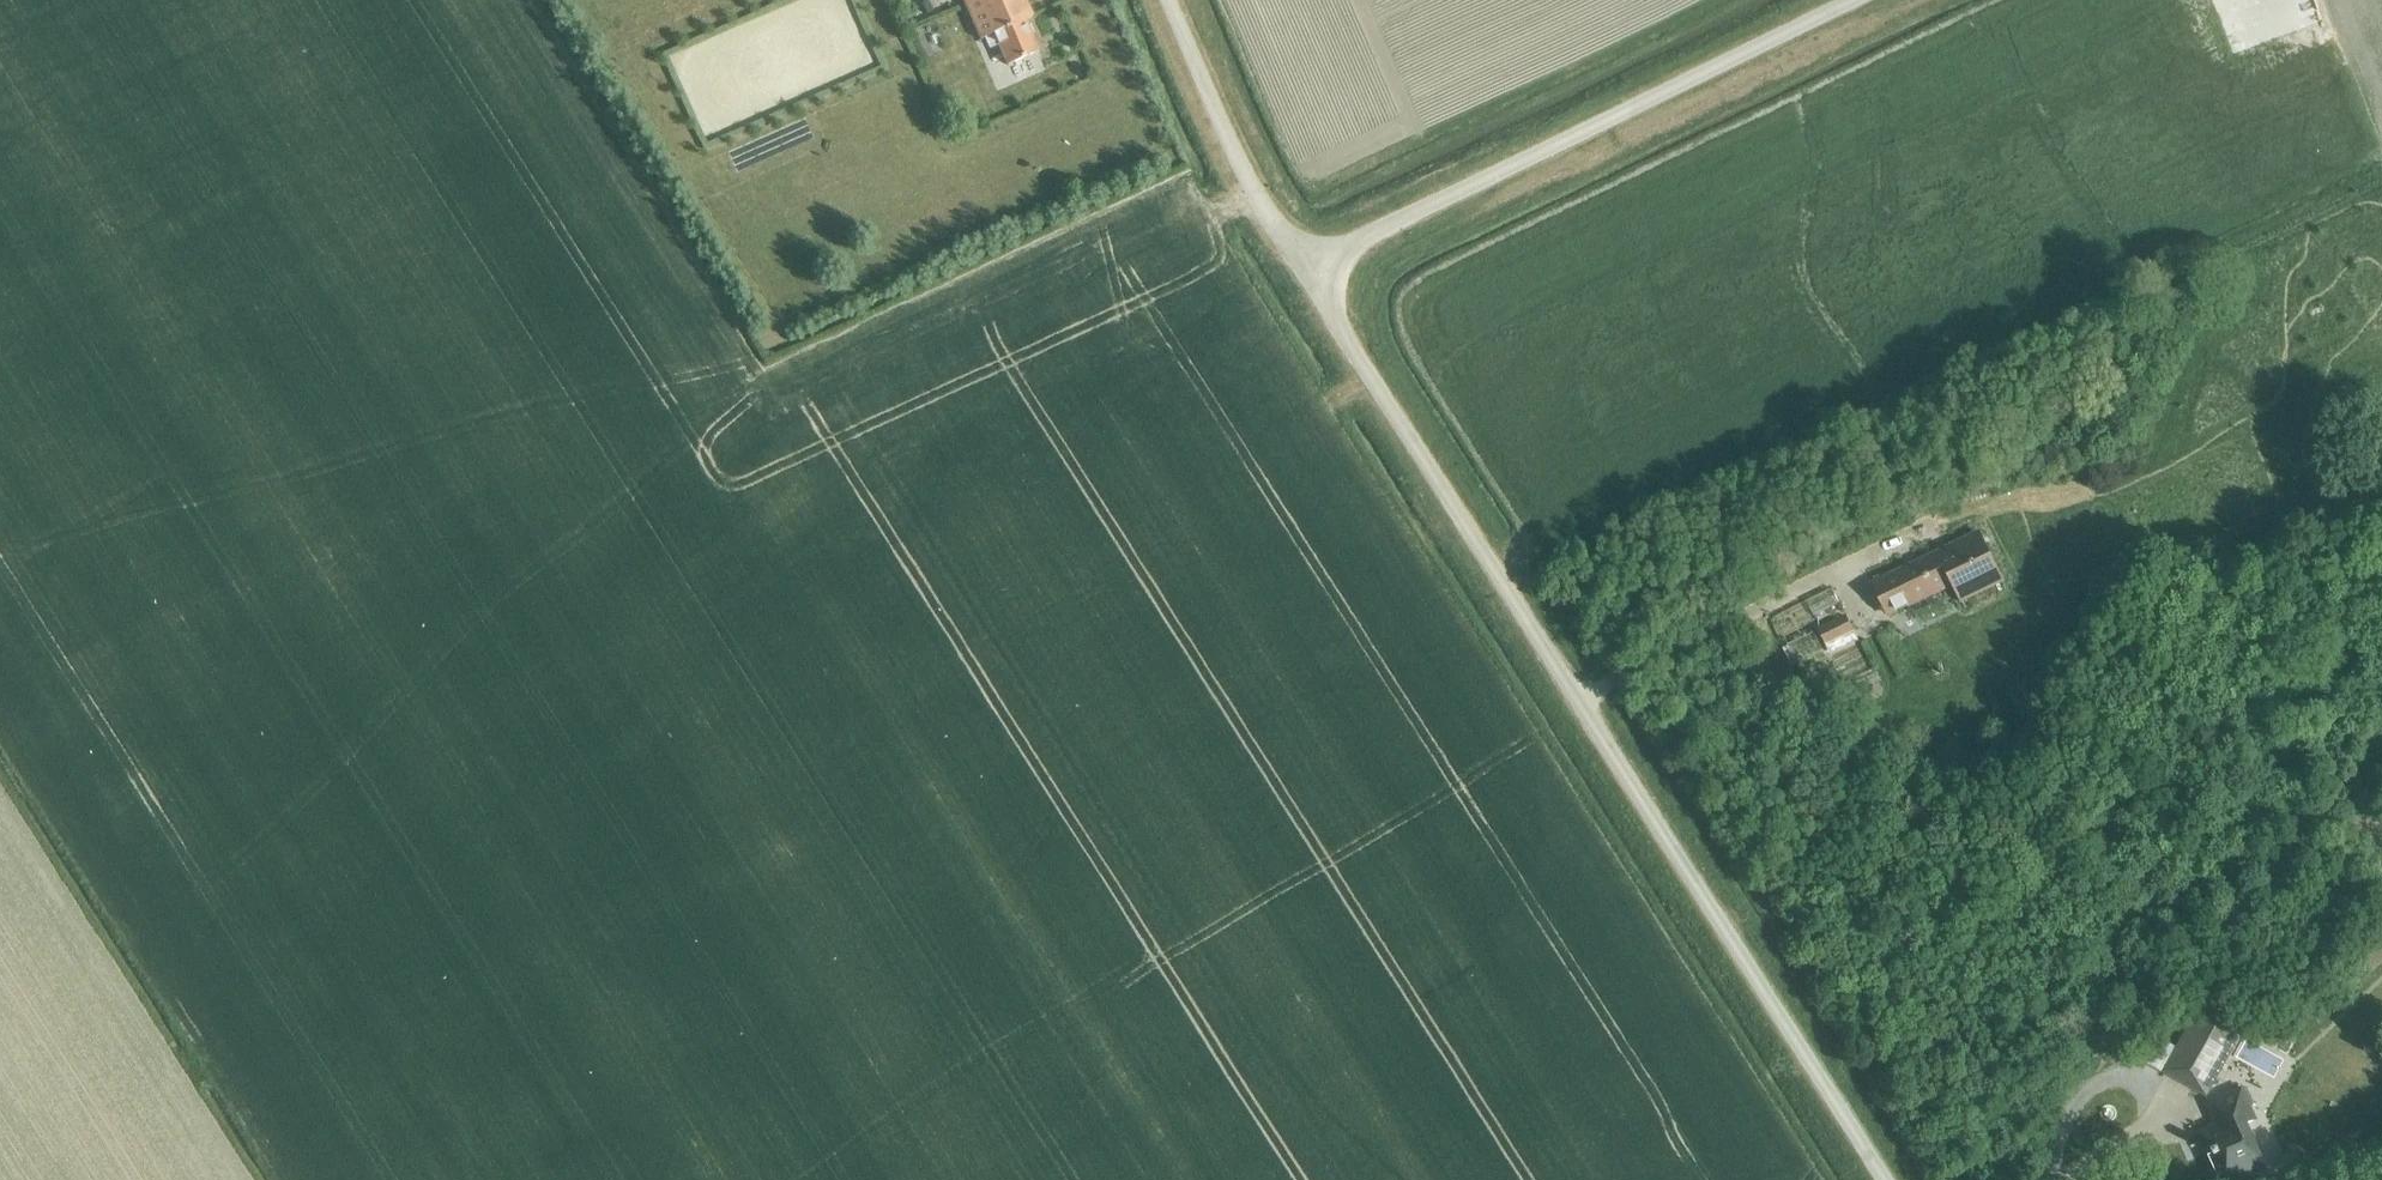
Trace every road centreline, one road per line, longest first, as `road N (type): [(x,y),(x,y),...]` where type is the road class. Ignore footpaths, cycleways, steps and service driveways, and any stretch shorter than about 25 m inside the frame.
road 1 (unclassified): [(1883,1179),(1308,268)]
road 2 (unclassified): [(1308,268),(1863,0)]
road 3 (unclassified): [(1308,268),(1198,78),(1166,0)]

